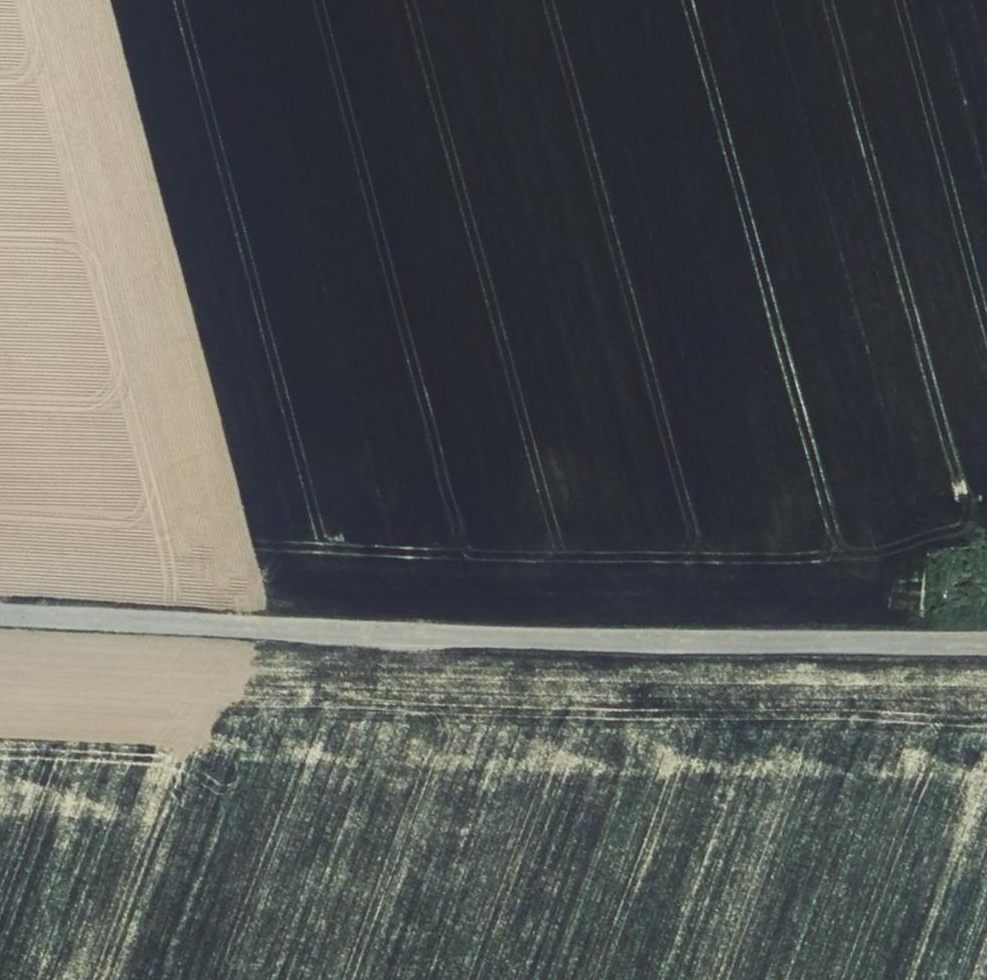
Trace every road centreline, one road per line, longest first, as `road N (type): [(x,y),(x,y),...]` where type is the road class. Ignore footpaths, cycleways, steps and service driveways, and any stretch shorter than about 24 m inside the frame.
road 1 (track): [(0,613),(542,638),(986,646)]

